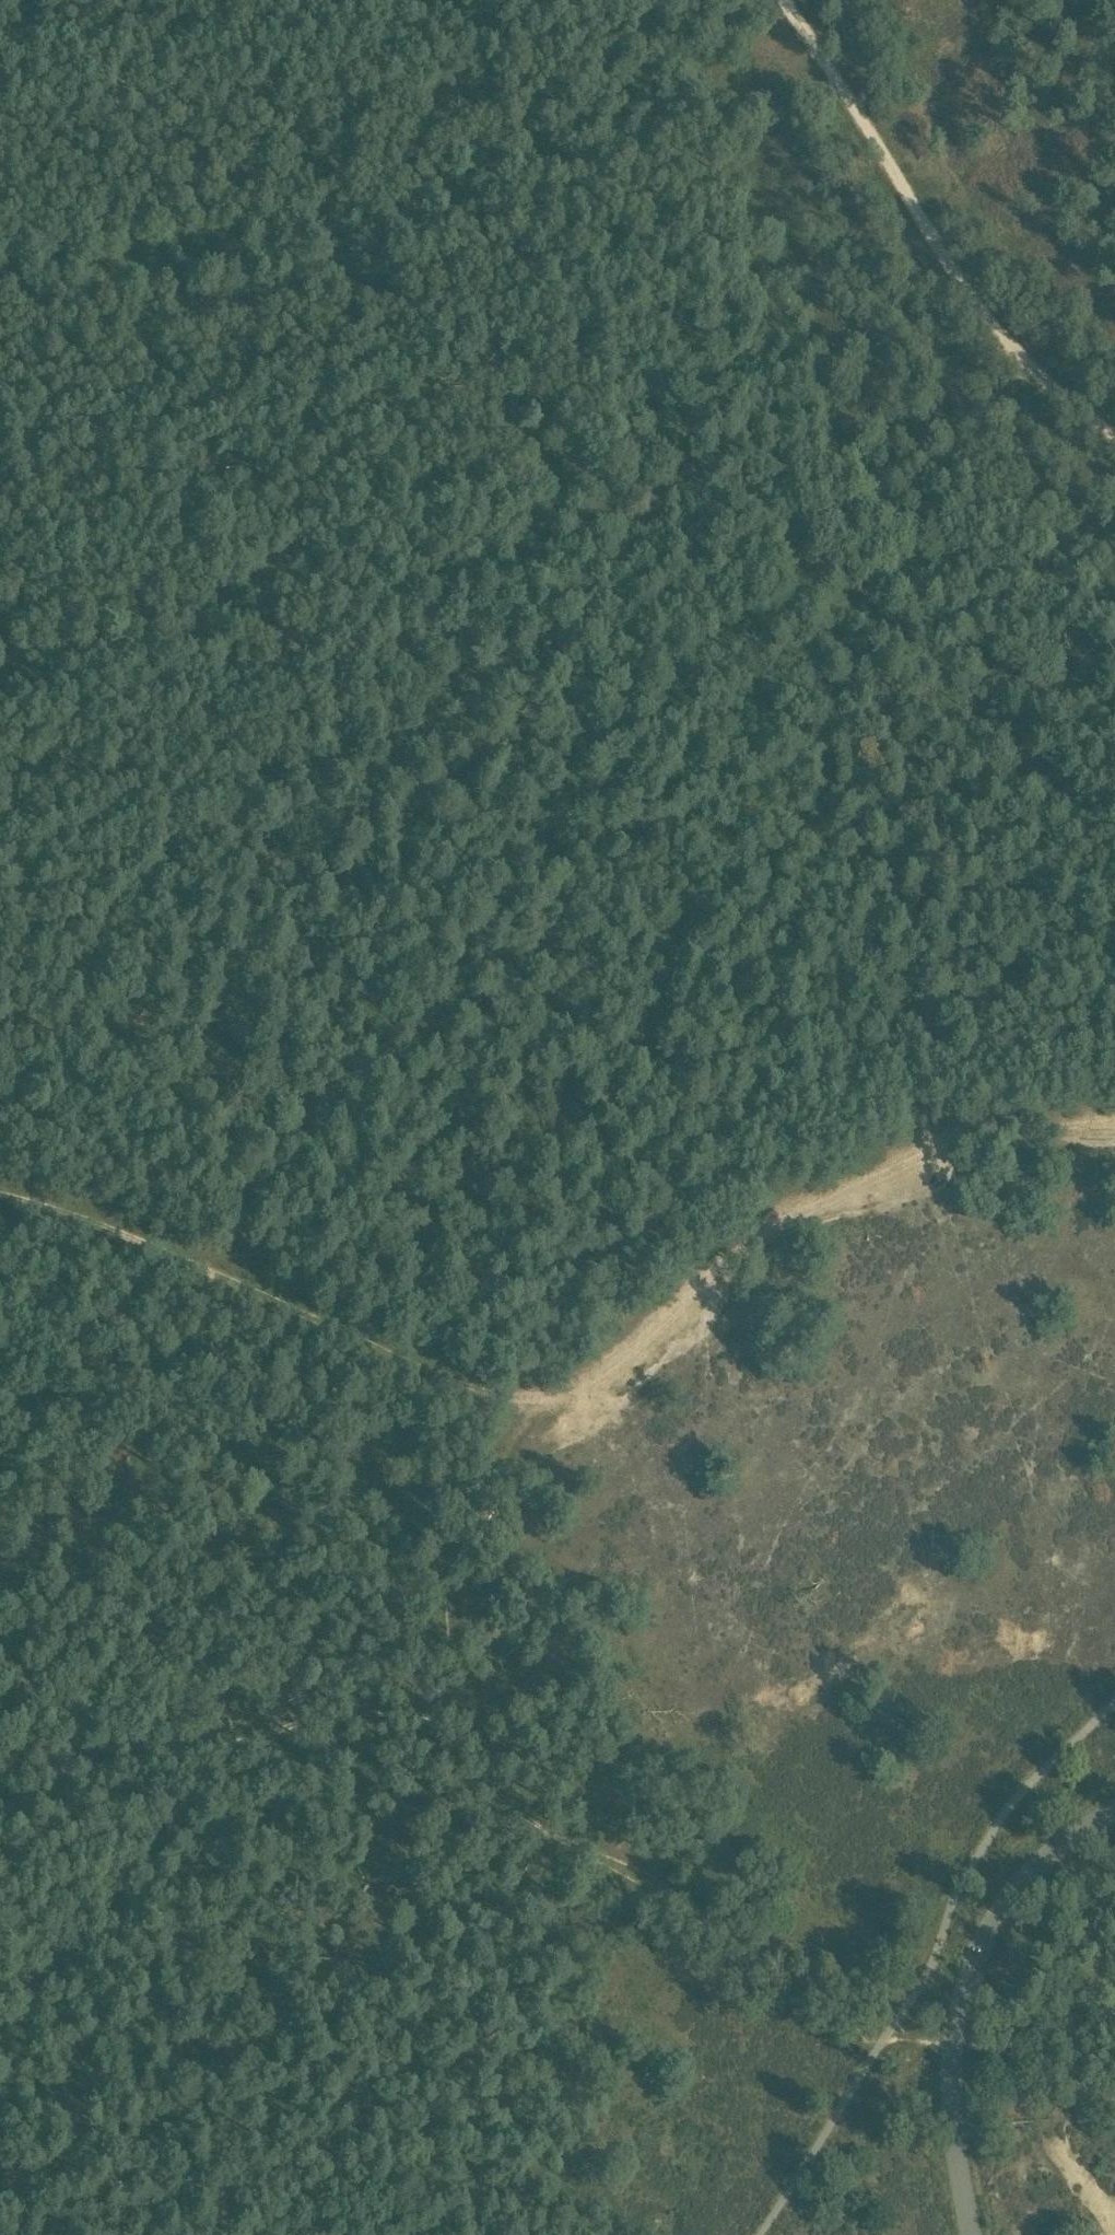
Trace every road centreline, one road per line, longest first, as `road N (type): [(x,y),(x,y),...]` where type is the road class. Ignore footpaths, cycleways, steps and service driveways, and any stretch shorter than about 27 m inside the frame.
road 1 (track): [(539,1398),(478,1392),(61,1207),(0,1192)]
road 2 (track): [(1114,433),(1053,386),(974,303),(784,0)]
road 3 (unclassified): [(970,2234),(949,2048),(976,1949),(998,1910),(1052,1853),(1114,1811)]
road 4 (track): [(457,1727),(418,1715),(286,1717),(219,1746),(0,1783)]

